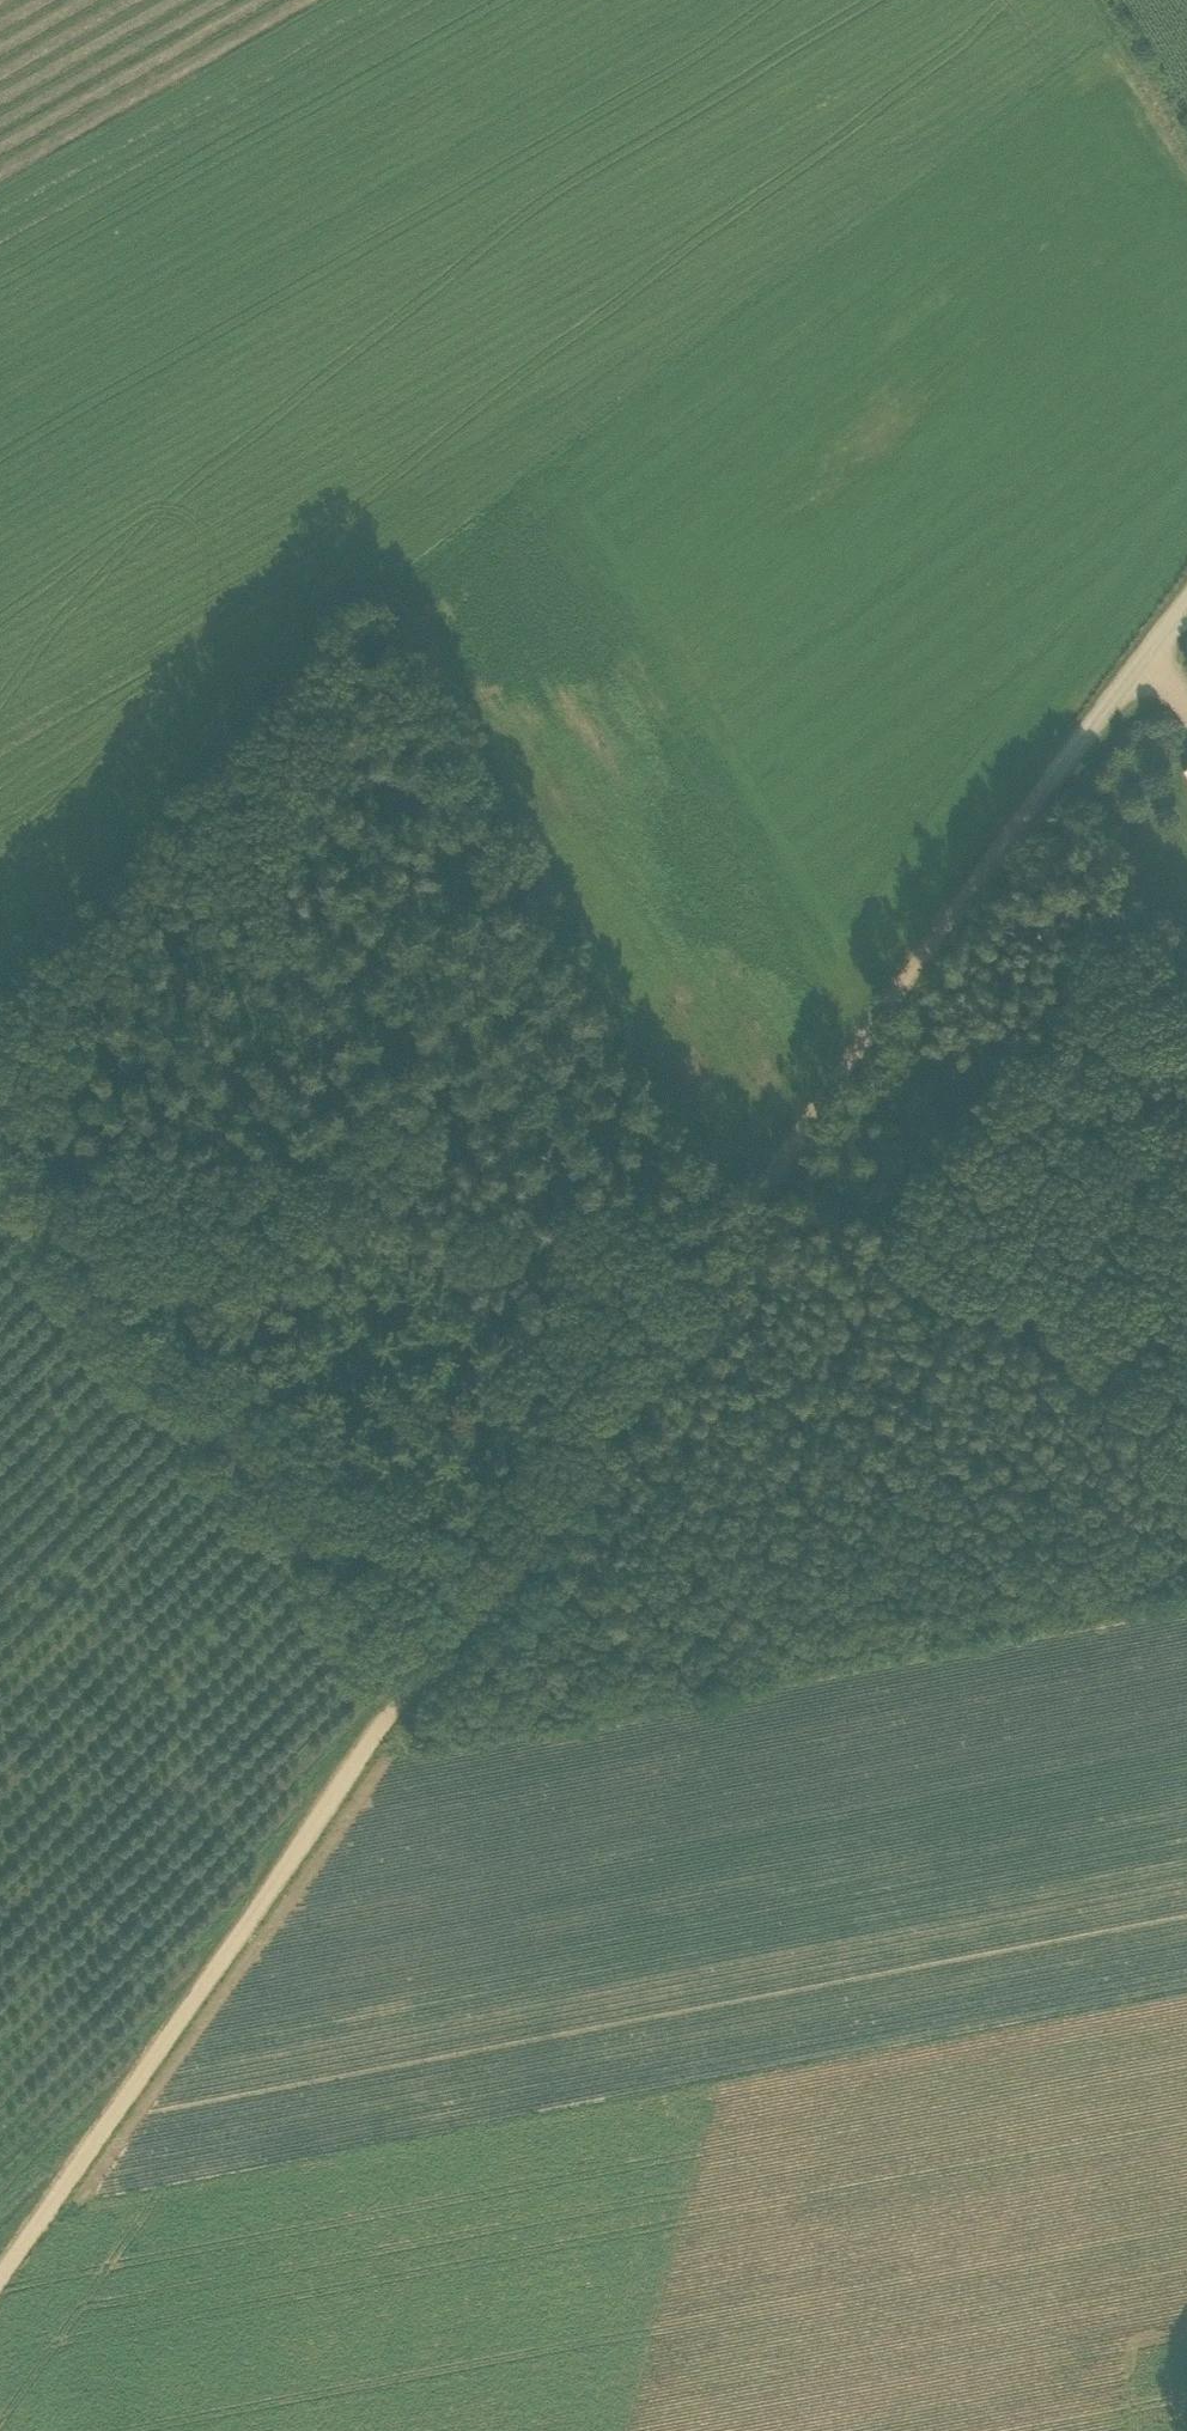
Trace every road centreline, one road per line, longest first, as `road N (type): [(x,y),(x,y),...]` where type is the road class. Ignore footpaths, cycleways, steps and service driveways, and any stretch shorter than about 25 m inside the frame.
road 1 (track): [(1141,657),(417,1672)]
road 2 (track): [(417,1672),(0,2272)]
road 3 (track): [(417,1672),(0,1160)]

